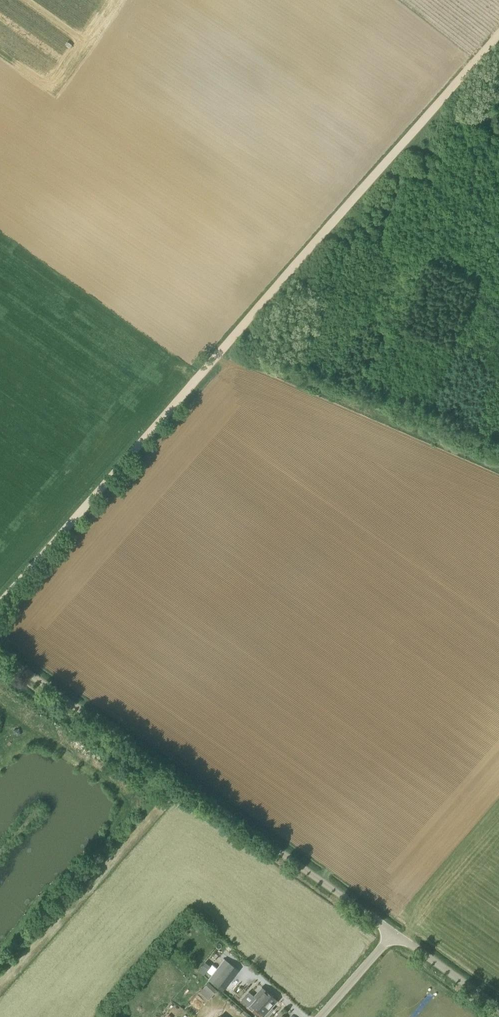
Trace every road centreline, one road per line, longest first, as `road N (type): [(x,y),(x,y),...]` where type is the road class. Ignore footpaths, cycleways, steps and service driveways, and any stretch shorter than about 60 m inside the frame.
road 1 (track): [(407,139),(0,605)]
road 2 (unclassified): [(394,932),(0,653)]
road 3 (track): [(498,35),(407,139)]
road 4 (unclassified): [(498,1007),(394,932)]

